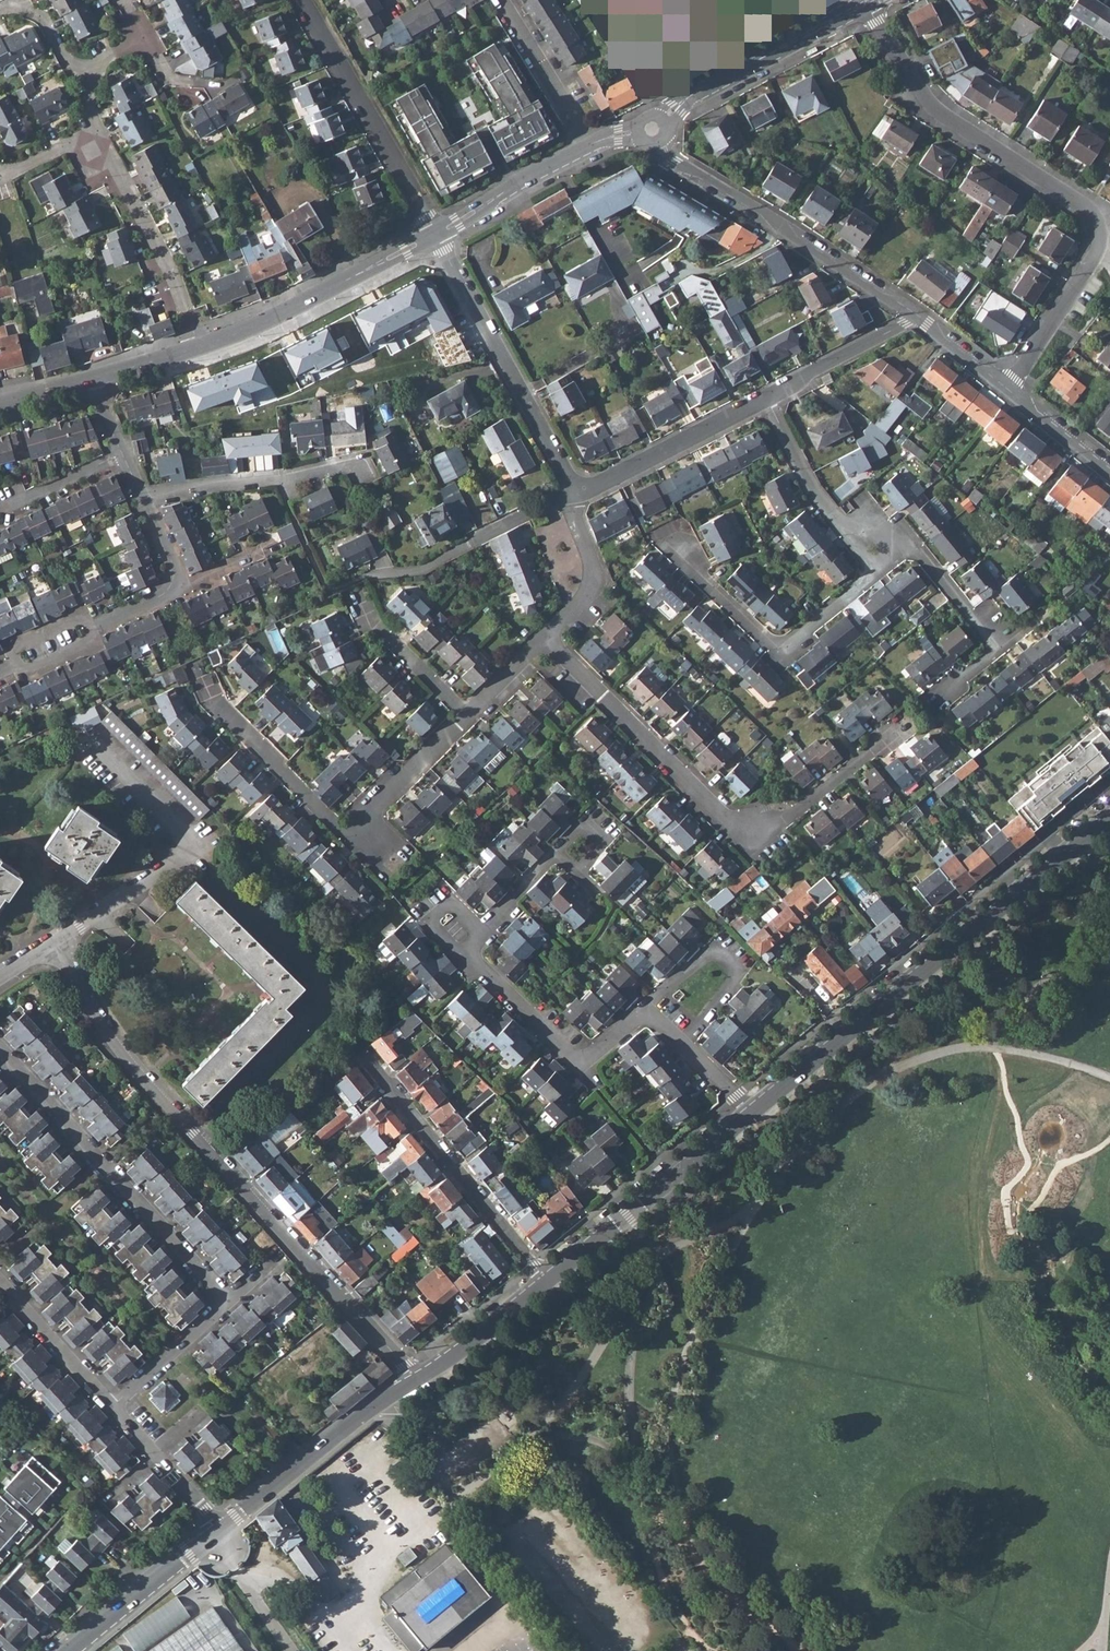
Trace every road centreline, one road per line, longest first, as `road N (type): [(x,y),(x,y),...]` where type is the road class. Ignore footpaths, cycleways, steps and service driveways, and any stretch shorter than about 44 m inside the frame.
road 1 (residential): [(415,1380),(126,1061),(52,946)]
road 2 (residential): [(866,2),(938,113),(1086,207),(1101,229),(1088,273),(1010,389)]
road 3 (residential): [(547,638),(722,817),(753,835),(793,814),(902,726)]
road 4 (tertiary): [(1109,817),(751,1112)]
road 5 (residential): [(0,1046),(227,1300)]
road 6 (residential): [(652,130),(673,164),(918,316)]
road 7 (residential): [(52,946),(185,849),(177,828),(92,742)]
road 8 (residential): [(884,541),(865,582),(781,651),(679,549)]
road 9 (residential): [(436,234),(577,494)]
road 10 (residential): [(547,1279),(365,1056)]
road 11 (residential): [(436,234),(301,0)]
road 12 (tertiary): [(751,1112),(547,1279)]
road 13 (residential): [(200,348),(436,234)]
road 14 (residential): [(866,2),(685,101),(652,130)]
road 15 (tertiary): [(222,1529),(415,1380)]
road 16 (residential): [(200,348),(178,287),(94,133)]
road 17 (residential): [(646,1011),(579,1059),(462,955)]
road 18 (residential): [(141,498),(357,462),(364,476)]
road 19 (residential): [(364,575),(418,571),(526,510),(577,494)]
road 20 (residential): [(577,494),(766,397)]
road 21 (residential): [(349,837),(204,687)]
road 22 (residential): [(646,1011),(723,955),(738,977),(682,1043)]
road 23 (residential): [(766,397),(811,491),(841,526),(884,541)]
road 24 (tertiary): [(72,1650),(222,1529)]
road 25 (residential): [(588,146),(436,234)]
road 26 (residential): [(469,713),(349,837)]
road 27 (residential): [(766,397),(918,316)]
road 28 (residential): [(588,146),(504,0)]
road 29 (residential): [(113,1404),(0,1280)]
road 30 (tertiary): [(547,1279),(415,1380)]
road 31 (residential): [(222,1529),(113,1404)]
road 32 (residential): [(577,494),(577,525),(594,572),(586,597),(547,638)]
road 33 (residential): [(884,541),(917,553),(999,650)]
road 34 (residential): [(113,1404),(227,1300)]
road 35 (residential): [(364,616),(469,713)]
road 36 (residential): [(0,512),(121,457)]
road 37 (residential): [(1010,389),(1109,469)]

